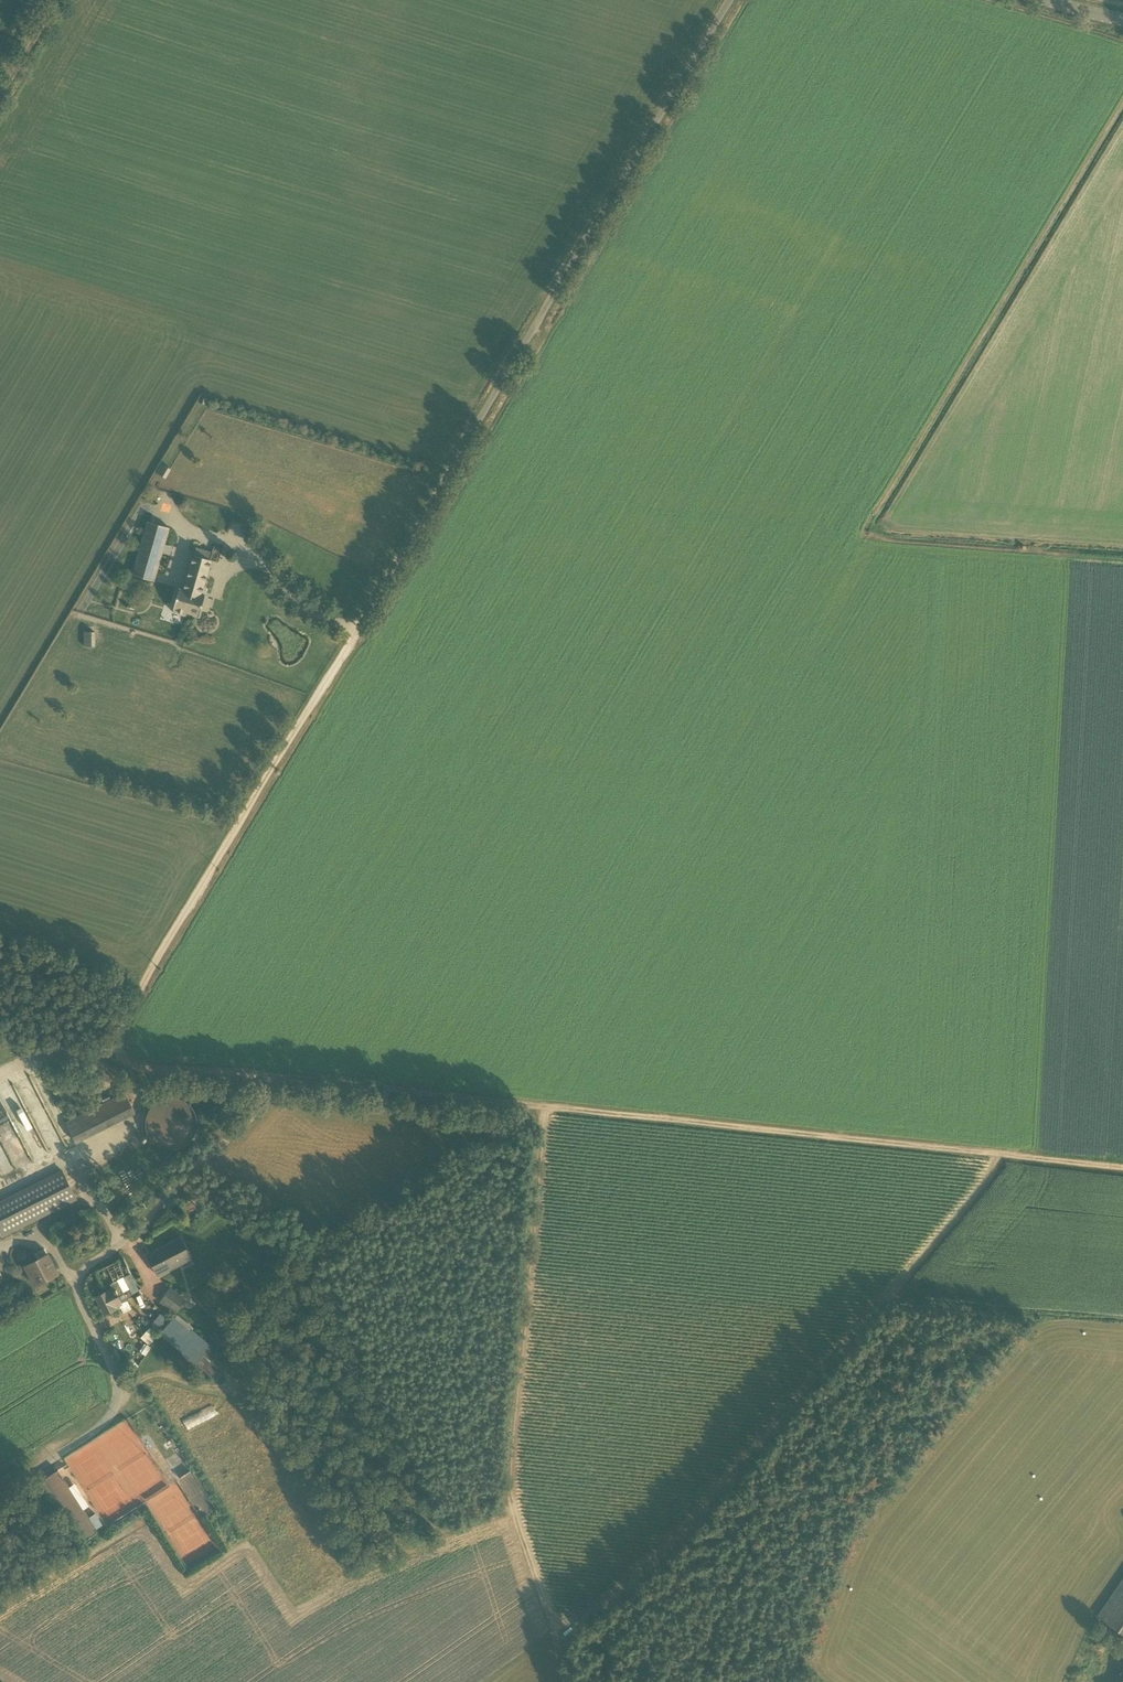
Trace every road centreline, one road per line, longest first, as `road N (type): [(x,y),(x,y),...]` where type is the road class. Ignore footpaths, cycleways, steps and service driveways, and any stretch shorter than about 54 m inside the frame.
road 1 (track): [(1122,1168),(96,1064),(241,821)]
road 2 (unclassified): [(241,821),(728,0)]
road 3 (track): [(532,1108),(512,1506),(565,1681)]
road 4 (unclassified): [(0,1489),(110,1418),(119,1399),(79,1298),(83,1275),(274,1081)]
road 5 (track): [(119,1399),(149,1376),(283,1398),(385,1448),(440,1531),(512,1506)]

